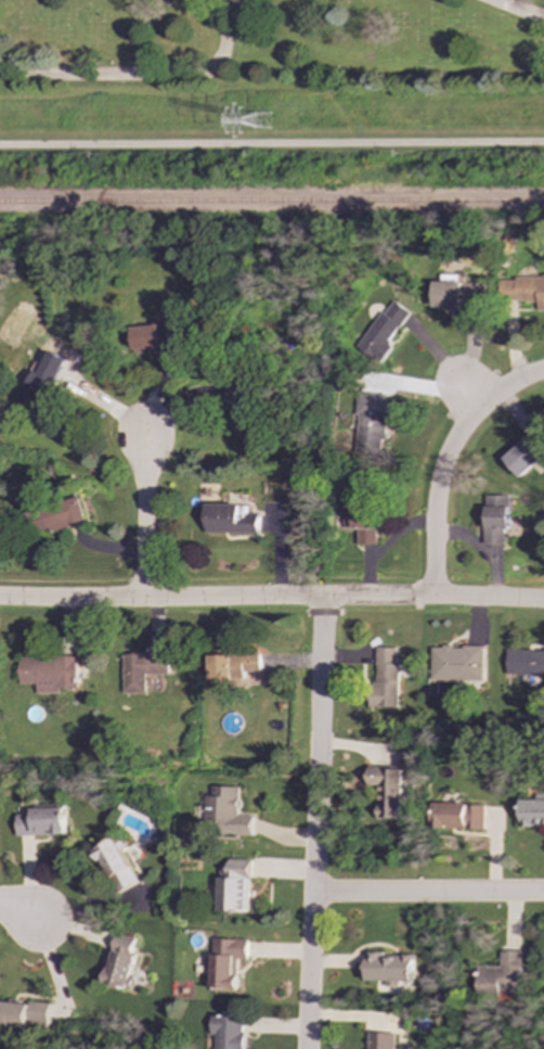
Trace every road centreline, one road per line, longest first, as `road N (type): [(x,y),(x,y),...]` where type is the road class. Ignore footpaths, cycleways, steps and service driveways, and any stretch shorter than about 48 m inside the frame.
road 1 (residential): [(323,598),(306,1048)]
road 2 (residential): [(323,598),(0,598)]
road 3 (residential): [(543,372),(500,389),(468,420),(446,458),(435,509),(433,598)]
road 4 (residential): [(543,894),(311,894)]
road 5 (residential): [(142,435),(142,599)]

